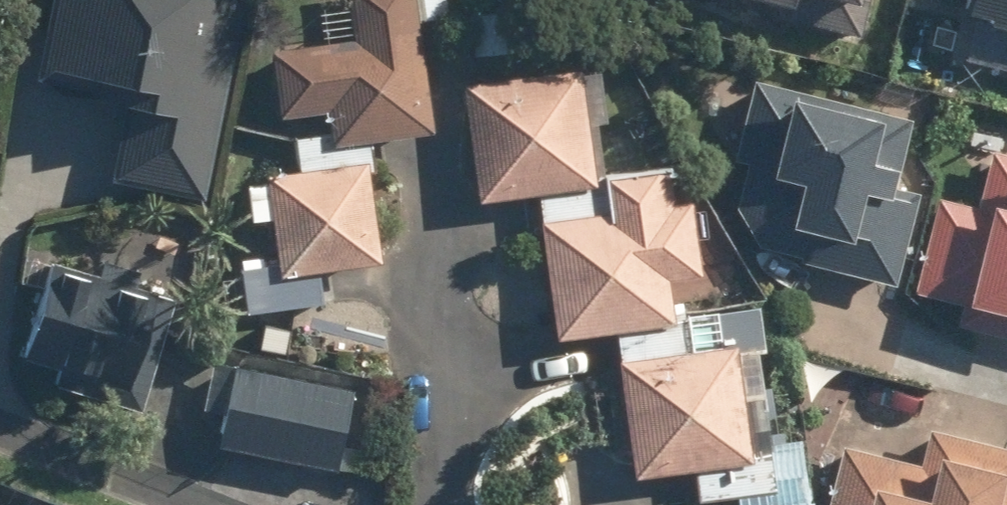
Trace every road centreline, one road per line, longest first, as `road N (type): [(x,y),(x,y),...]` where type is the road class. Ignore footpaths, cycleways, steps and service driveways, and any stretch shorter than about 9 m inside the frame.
road 1 (residential): [(272,504),(0,397)]

